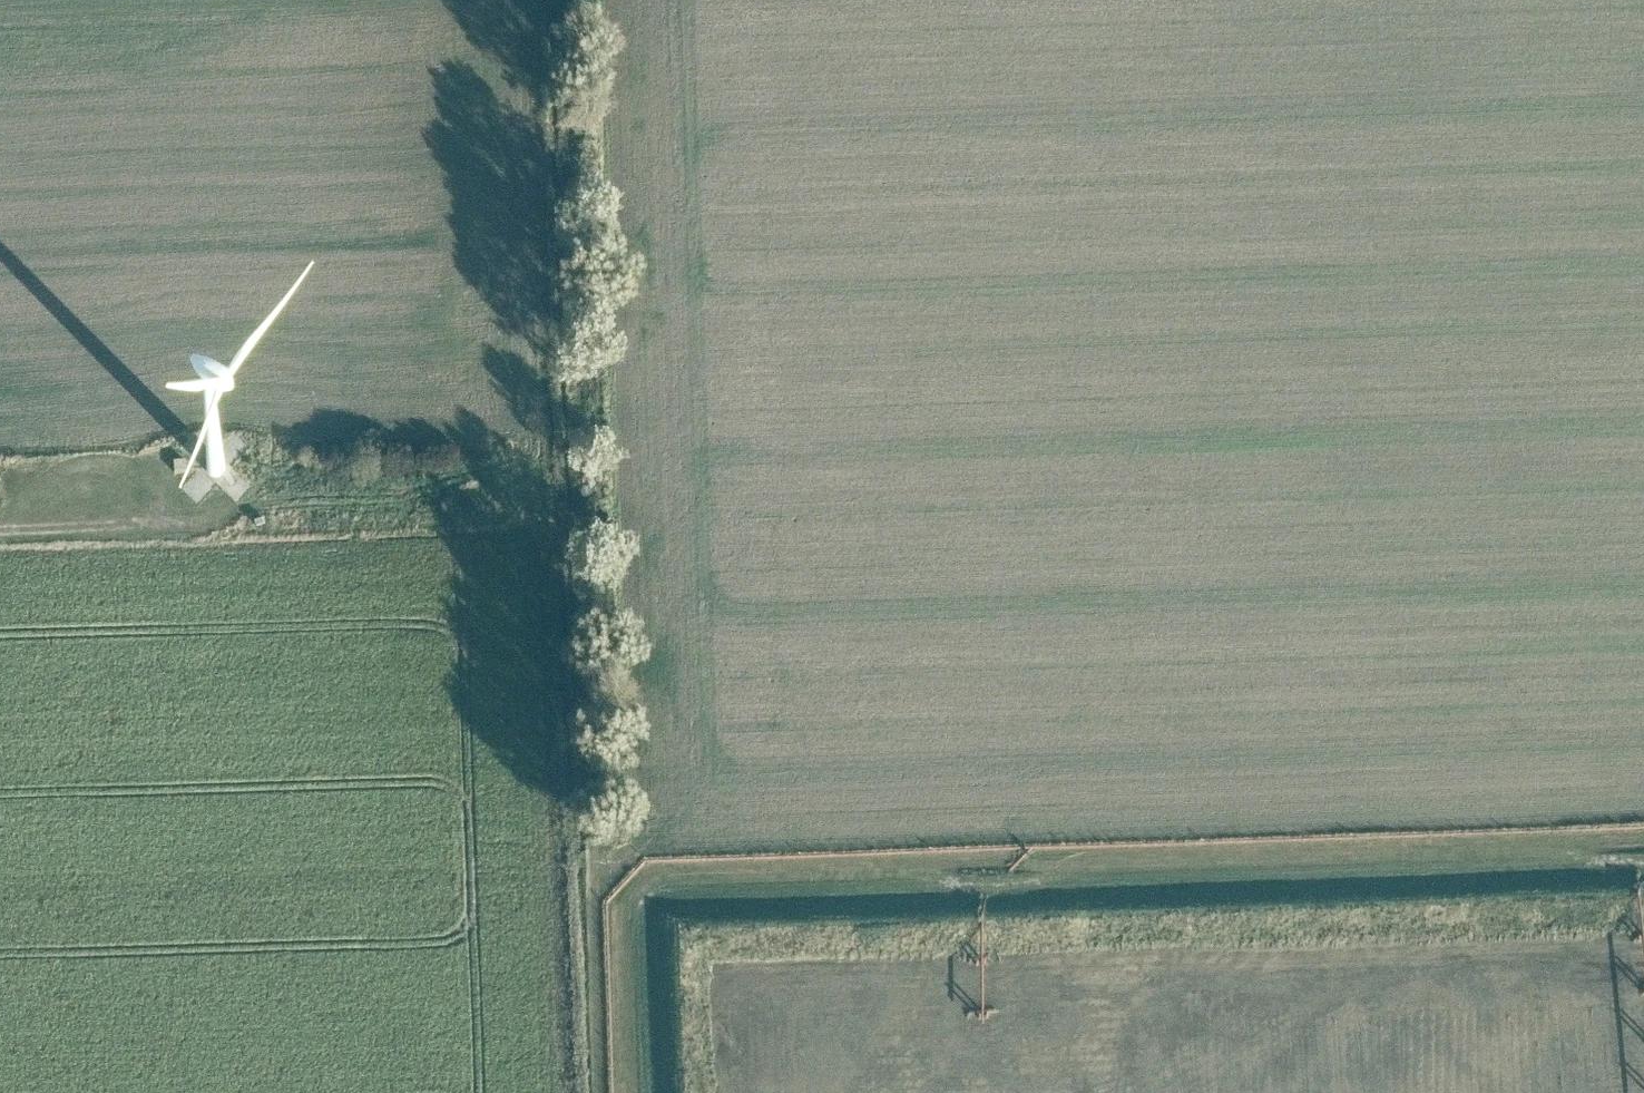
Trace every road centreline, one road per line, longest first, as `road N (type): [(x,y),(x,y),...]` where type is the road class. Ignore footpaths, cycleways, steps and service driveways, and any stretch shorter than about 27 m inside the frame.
road 1 (track): [(0,526),(177,520)]

